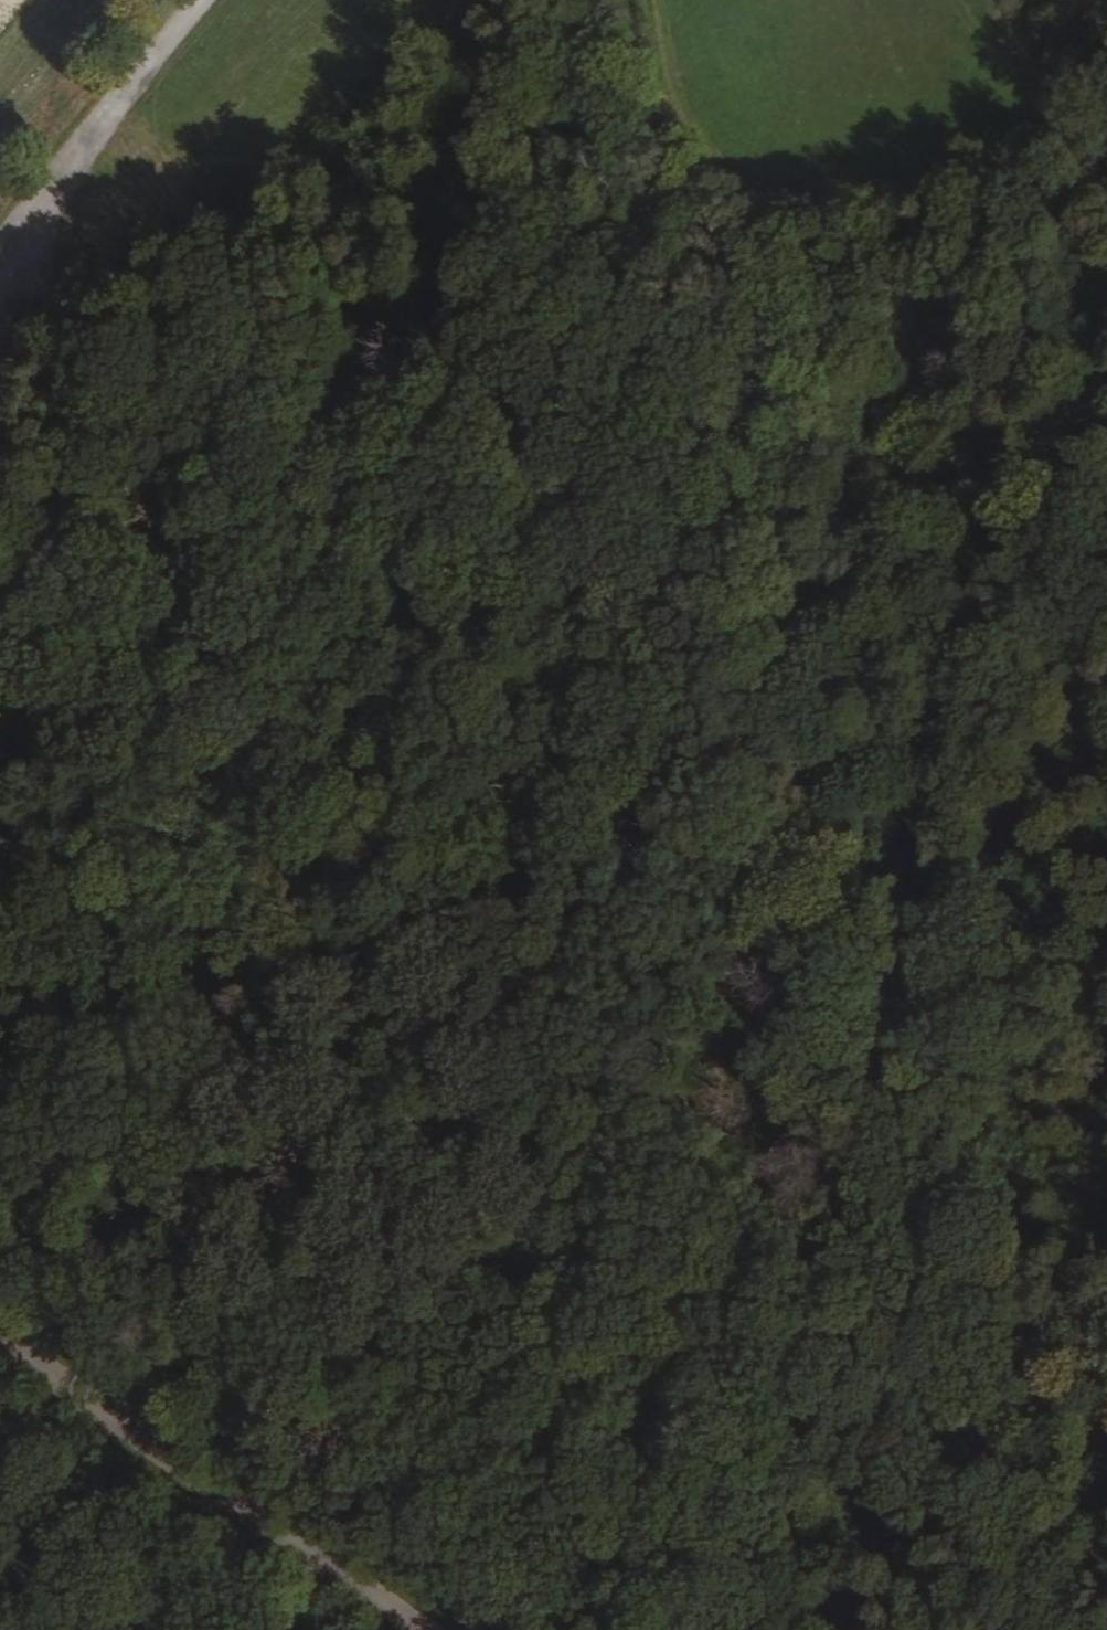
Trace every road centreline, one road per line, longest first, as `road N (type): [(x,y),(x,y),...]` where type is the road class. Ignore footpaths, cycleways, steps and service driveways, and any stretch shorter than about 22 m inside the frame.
road 1 (unclassified): [(418,1629),(0,1318)]

